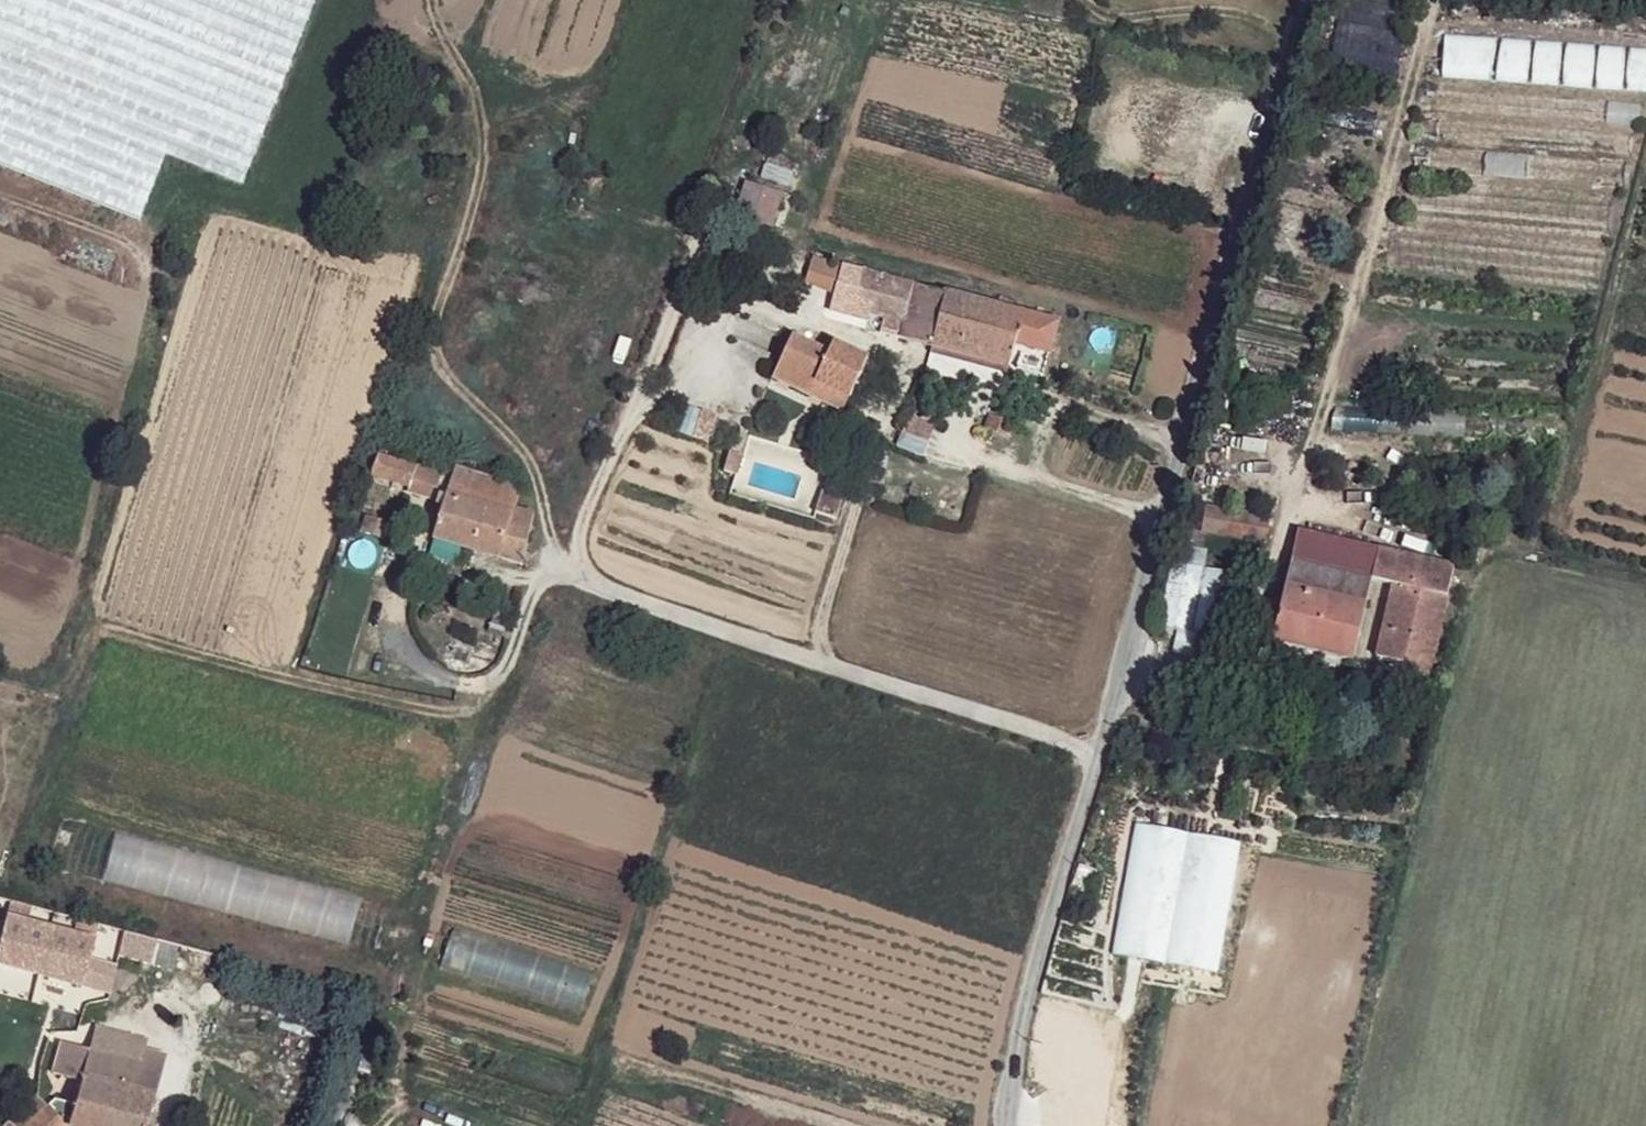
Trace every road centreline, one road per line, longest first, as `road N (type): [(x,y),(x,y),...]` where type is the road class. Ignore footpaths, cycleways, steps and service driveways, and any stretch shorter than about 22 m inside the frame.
road 1 (unclassified): [(1310,0),(1097,750),(1020,986),(997,1125)]
road 2 (track): [(564,576),(1097,750)]

